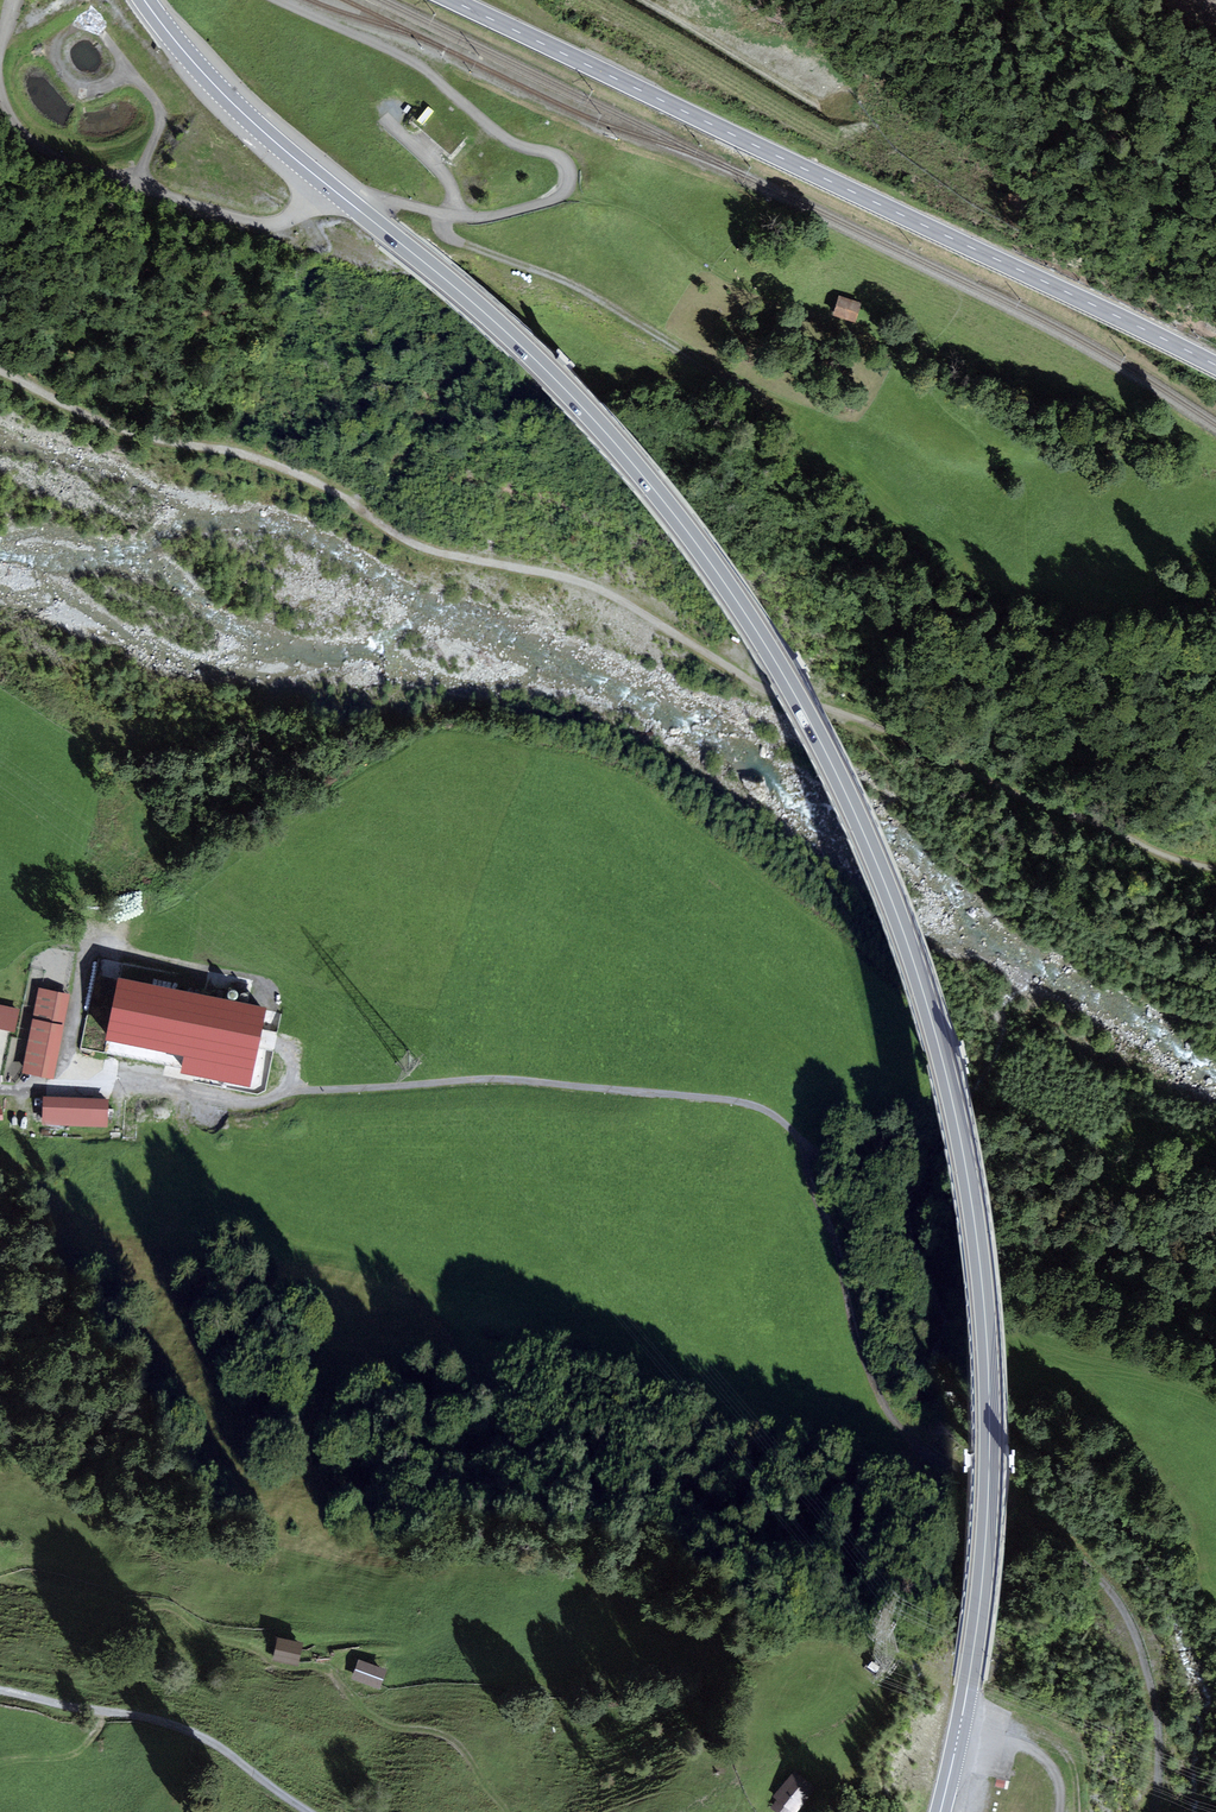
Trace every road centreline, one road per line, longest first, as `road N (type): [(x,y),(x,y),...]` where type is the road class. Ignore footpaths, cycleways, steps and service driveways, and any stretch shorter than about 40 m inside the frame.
road 1 (primary): [(145,0),(247,118),(525,348),(636,466),(786,678),(866,838),(932,1020),(984,1288),(987,1518),(972,1658),(940,1811)]
road 2 (track): [(1215,867),(1157,853),(1114,828),(1043,806),(876,719),(778,692),(573,577),(428,546),(311,473),(138,434),(0,370)]
road 3 (track): [(1215,1277),(1132,1250),(1069,1250),(1031,1220),(932,1199),(867,1164),(813,1152),(772,1111),(748,1103),(508,1080),(299,1090),(252,1104),(111,1085),(0,1089)]
road 4 (tertiary): [(1215,366),(448,0)]
road 5 (track): [(1153,1811),(1154,1698),(1116,1601),(1077,1555),(896,1425),(861,1359),(800,1139)]
road 6 (track): [(286,0),(412,60),(499,134),(560,156),(571,174),(557,198),(489,217),(333,189)]
road 7 (track): [(505,1811),(462,1749),(423,1728),(381,1724),(321,1668),(273,1664),(207,1636),(169,1608),(0,1583)]
road 8 (track): [(385,118),(449,182),(446,235),(570,282),(705,364)]
road 9 (track): [(326,184),(289,218),(244,220),(37,148),(15,133),(0,105)]
road 10 (track): [(0,1691),(167,1716),(307,1811)]
road 11 (track): [(557,198),(641,211),(728,280),(823,321)]
road 12 (track): [(100,31),(158,108),(142,172),(149,187)]
road 13 (track): [(100,31),(78,25),(56,44),(68,80),(90,89),(123,78),(140,82)]
road 14 (track): [(998,1734),(1042,1735),(1063,1751),(1077,1811)]
road 15 (track): [(0,1764),(80,1750),(101,1711)]

